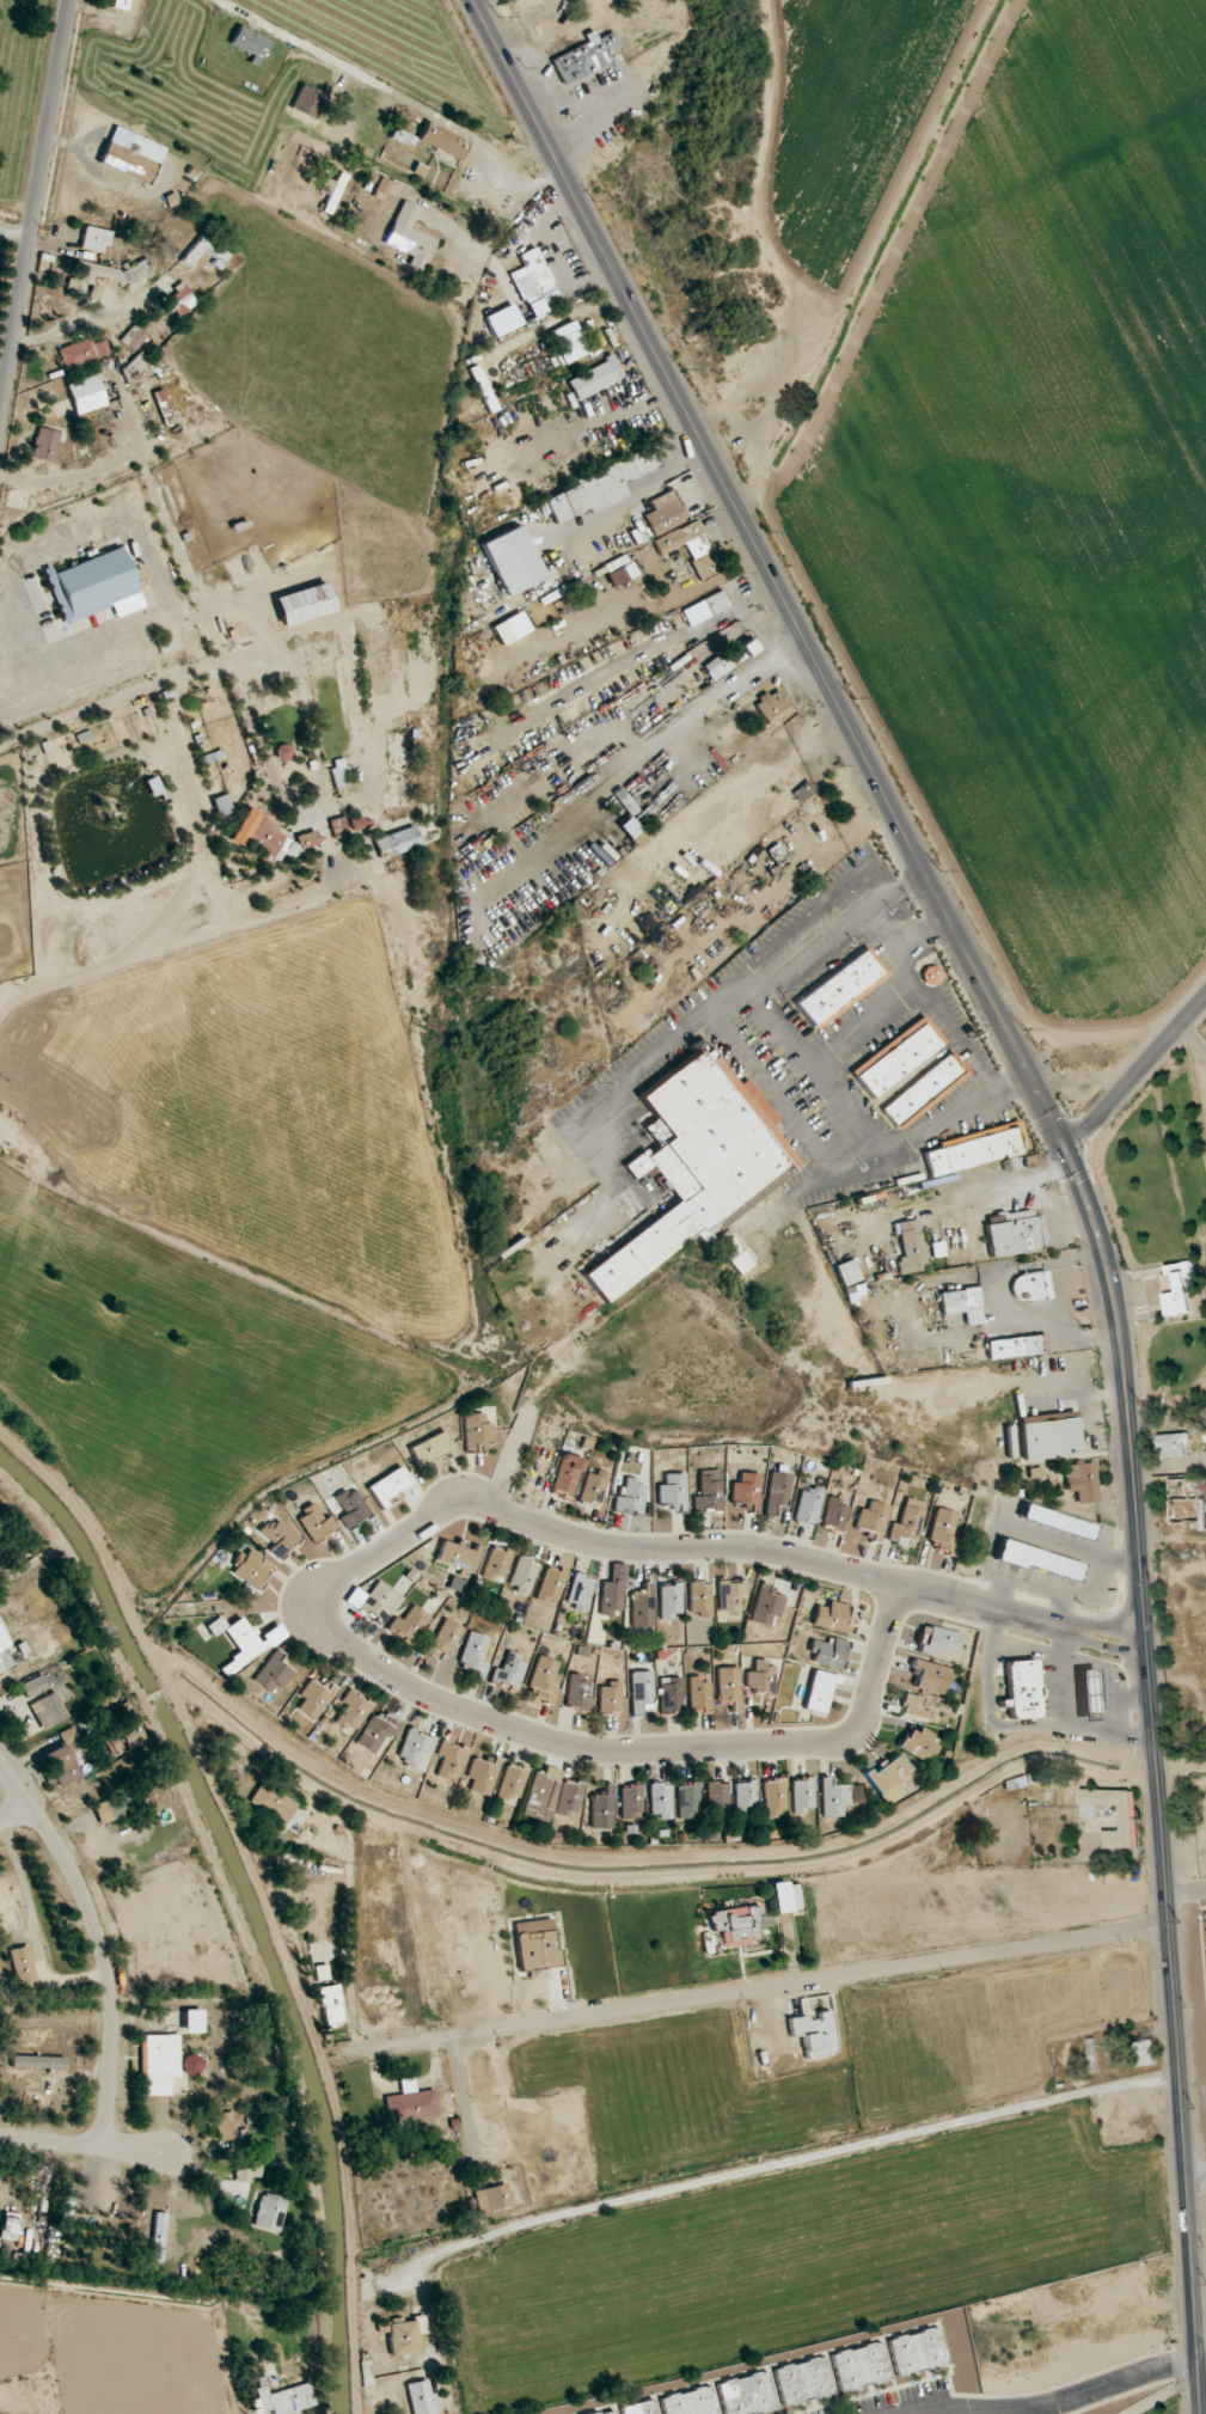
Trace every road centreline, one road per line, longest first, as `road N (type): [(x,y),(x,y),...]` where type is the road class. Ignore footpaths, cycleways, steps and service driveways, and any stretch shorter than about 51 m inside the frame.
road 1 (secondary): [(1201,2413),(1122,1344),(1101,1240),(1029,1072),(471,0)]
road 2 (residential): [(879,1681),(896,1587),(741,1547),(649,1550),(573,1539),(463,1497),(310,1602),(350,1645),(418,1691),(546,1737),(616,1750),(853,1736),(879,1681)]
road 3 (residential): [(1163,1847),(1107,1844),(604,1881),(288,1886)]
road 4 (tertiary): [(0,424),(69,0)]
road 5 (residential): [(108,2151),(103,1955),(75,1880),(0,1765)]
road 6 (residential): [(1140,1642),(896,1587)]
road 7 (tertiary): [(1069,1150),(1205,997)]
road 8 (residential): [(0,2139),(166,2156)]

